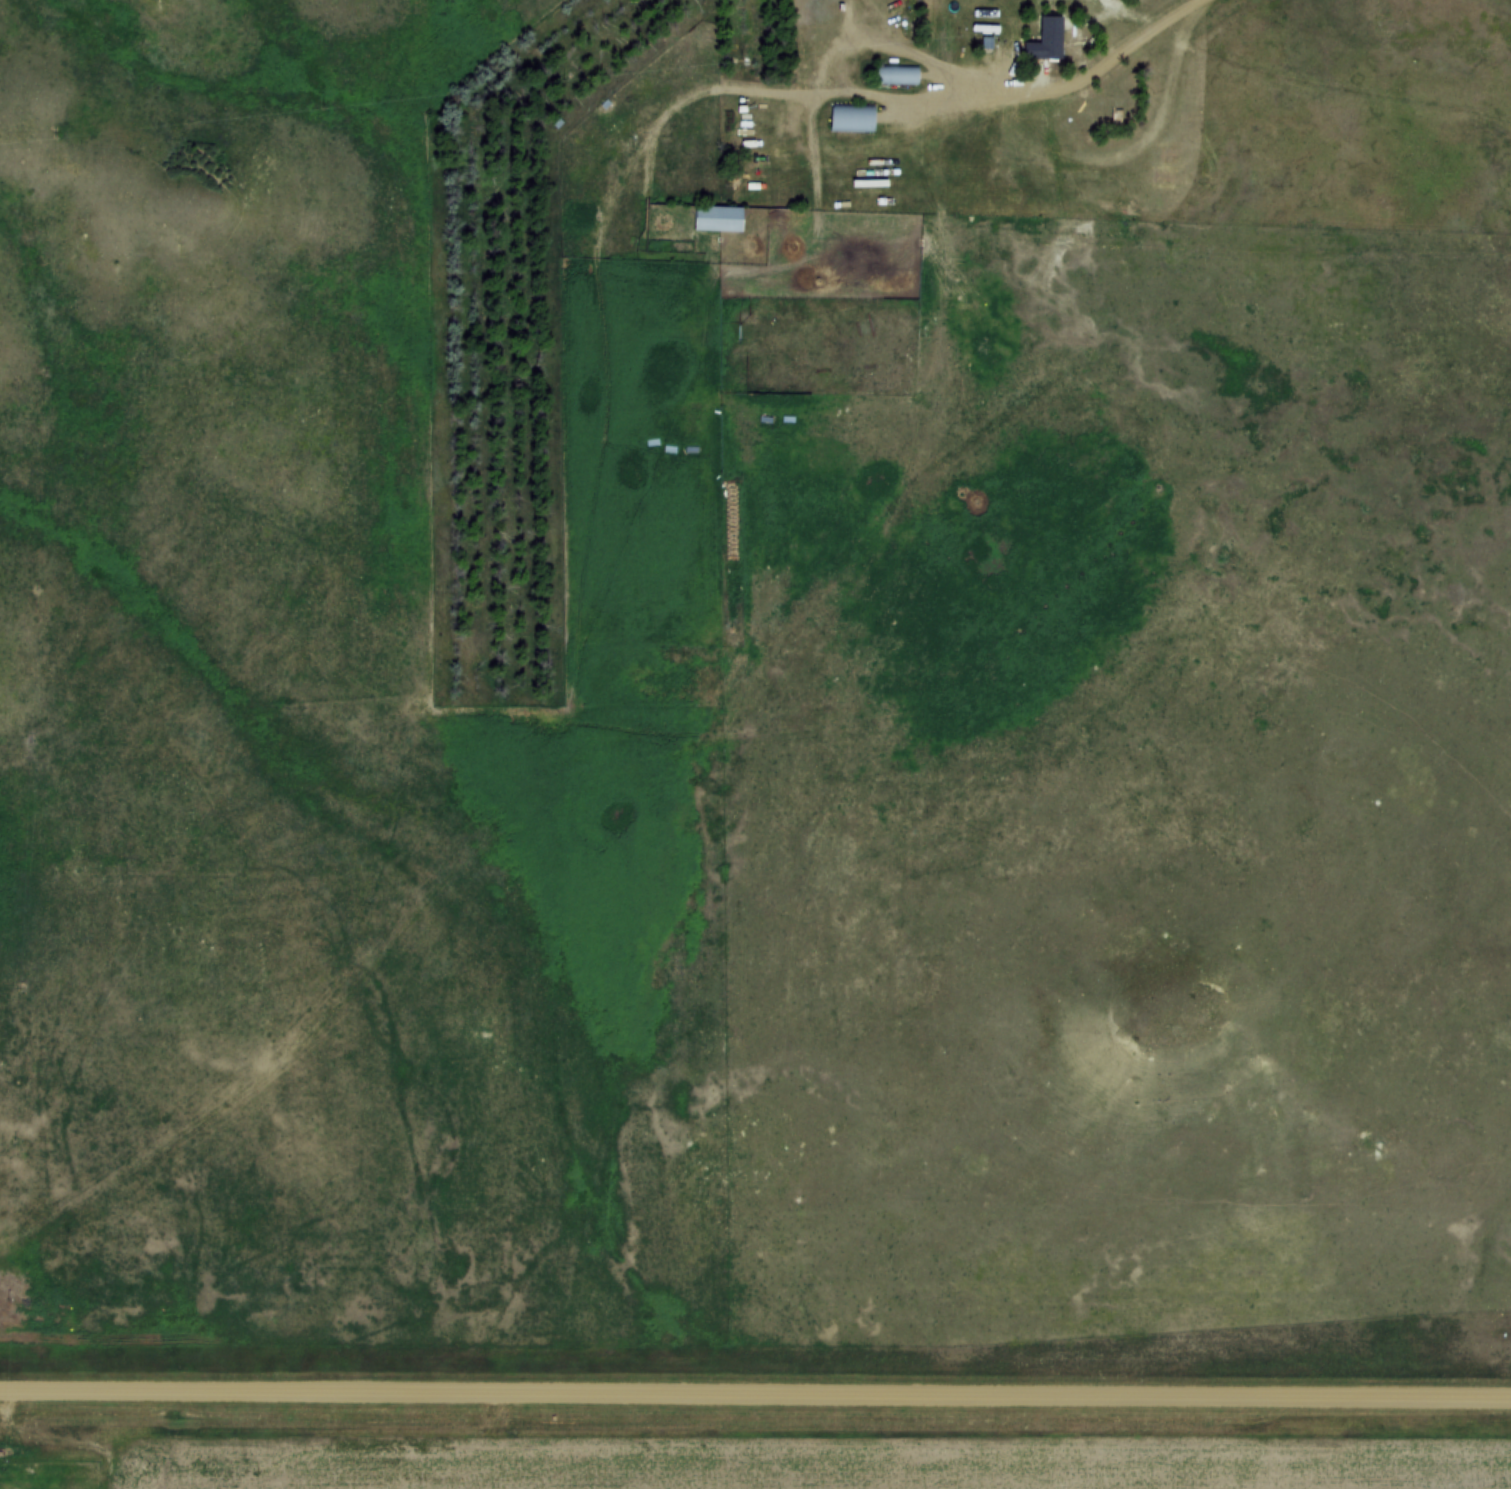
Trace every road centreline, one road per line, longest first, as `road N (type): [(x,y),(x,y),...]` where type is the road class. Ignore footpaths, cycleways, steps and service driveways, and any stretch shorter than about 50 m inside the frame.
road 1 (residential): [(0,1391),(1510,1397)]

